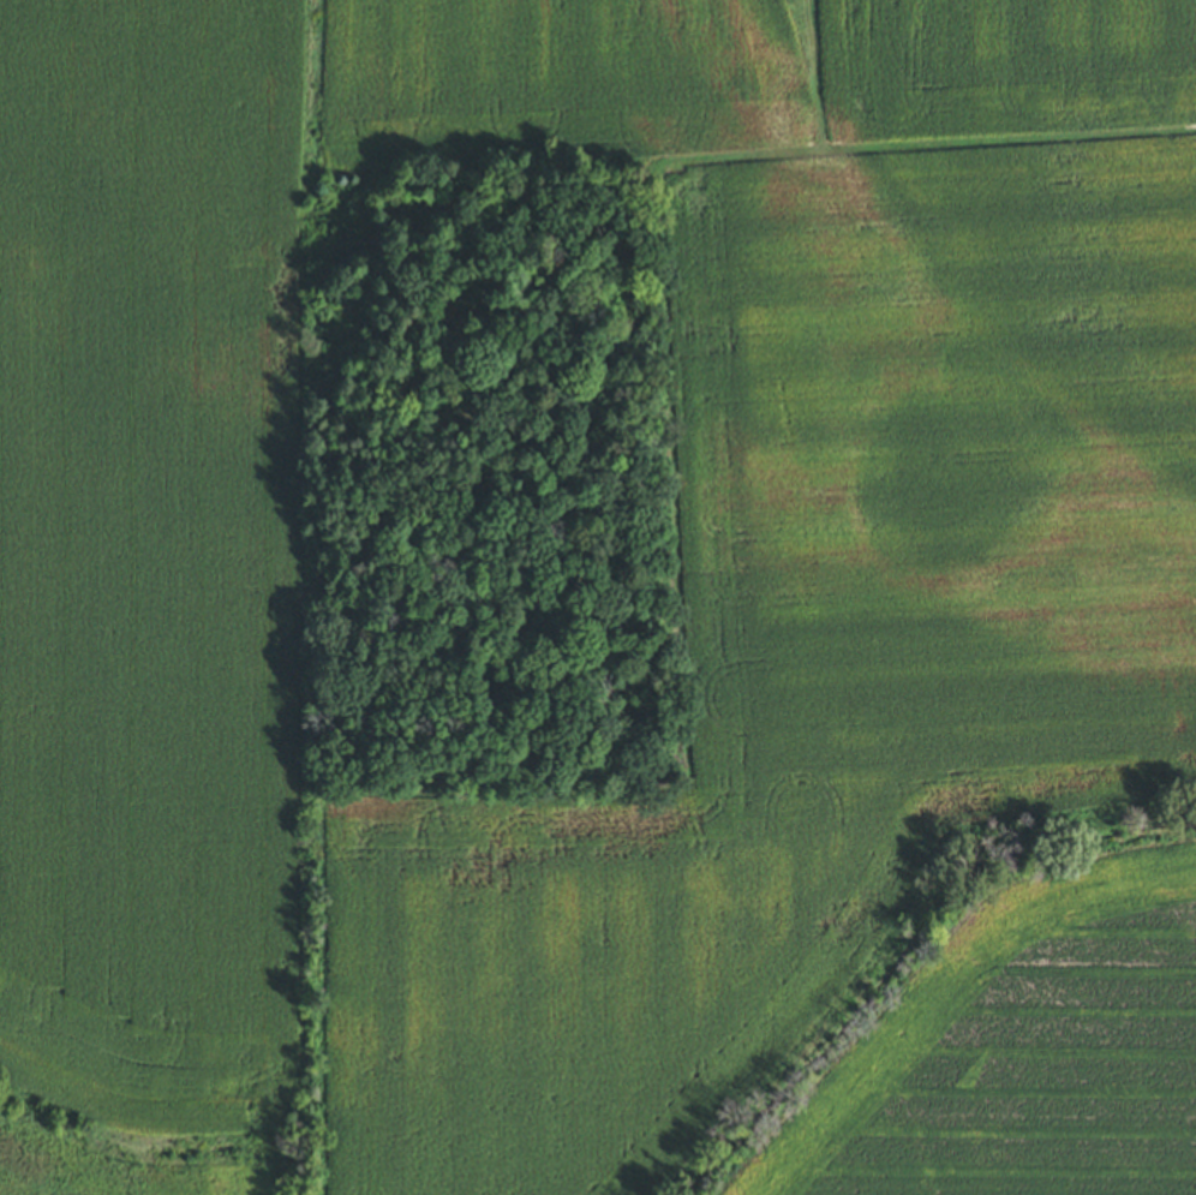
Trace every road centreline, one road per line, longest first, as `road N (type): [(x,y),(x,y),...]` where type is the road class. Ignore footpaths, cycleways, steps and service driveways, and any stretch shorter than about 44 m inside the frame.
road 1 (track): [(1195,133),(663,163)]

